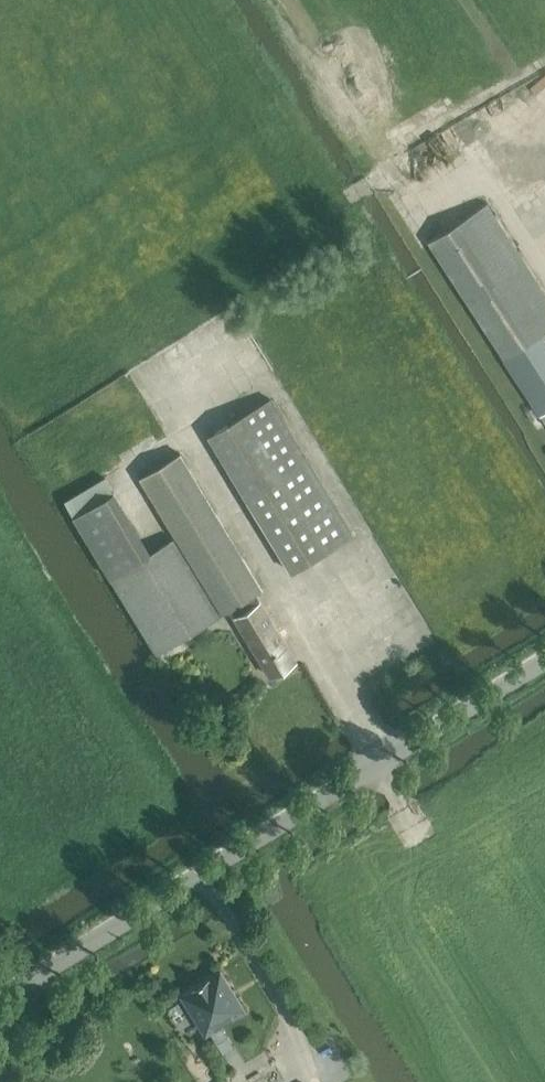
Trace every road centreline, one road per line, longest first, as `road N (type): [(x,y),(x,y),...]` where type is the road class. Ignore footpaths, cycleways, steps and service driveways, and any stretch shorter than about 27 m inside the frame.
road 1 (unclassified): [(0,1000),(544,659)]

